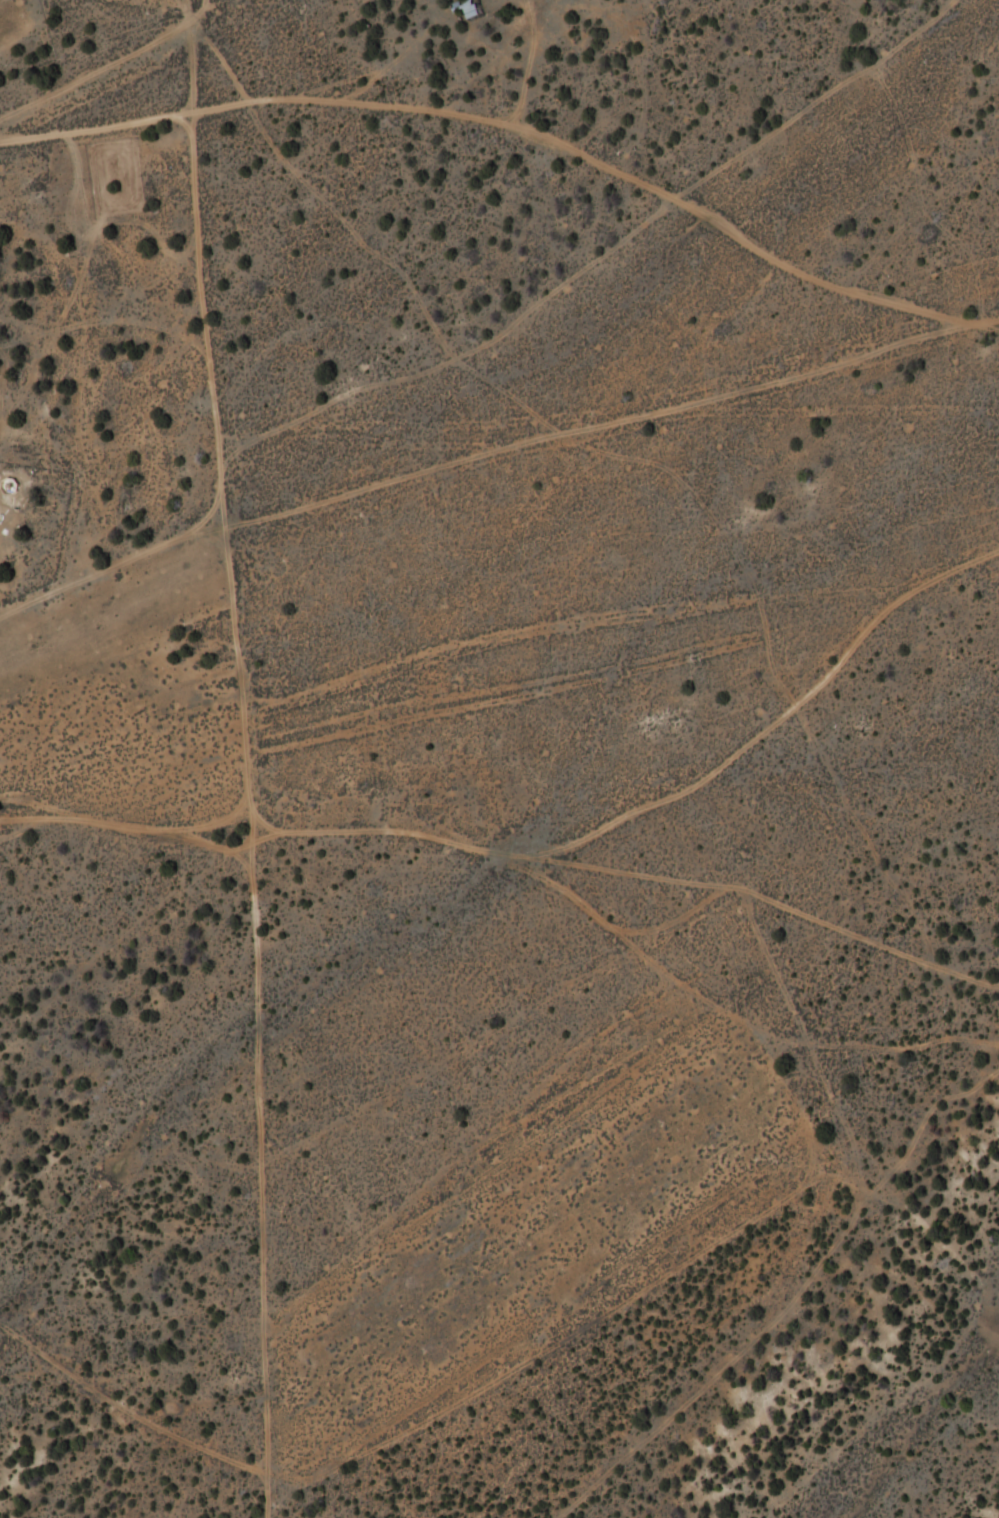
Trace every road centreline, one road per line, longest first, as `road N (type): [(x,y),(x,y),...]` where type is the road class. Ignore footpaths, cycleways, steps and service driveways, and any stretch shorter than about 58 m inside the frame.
road 1 (track): [(998,1066),(927,1111),(901,1157),(764,1330),(556,1517)]

